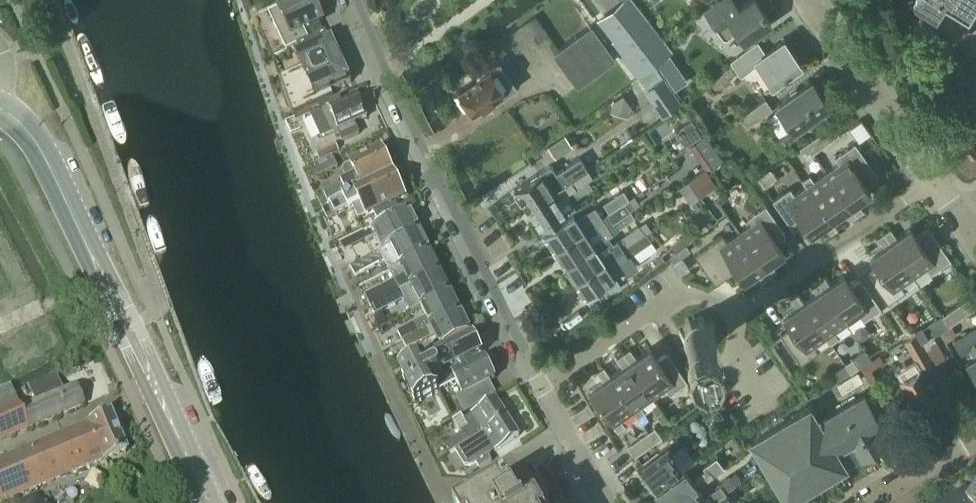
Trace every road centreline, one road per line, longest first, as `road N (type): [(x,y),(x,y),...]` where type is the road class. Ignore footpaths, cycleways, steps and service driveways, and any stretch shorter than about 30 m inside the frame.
road 1 (residential): [(543,391),(672,300),(735,312),(934,182)]
road 2 (tertiary): [(207,502),(45,159),(0,109)]
road 3 (residential): [(543,391),(414,150),(352,0)]
road 4 (residential): [(934,182),(809,0)]
road 5 (residential): [(609,502),(543,391)]
road 6 (residential): [(870,502),(975,442)]

